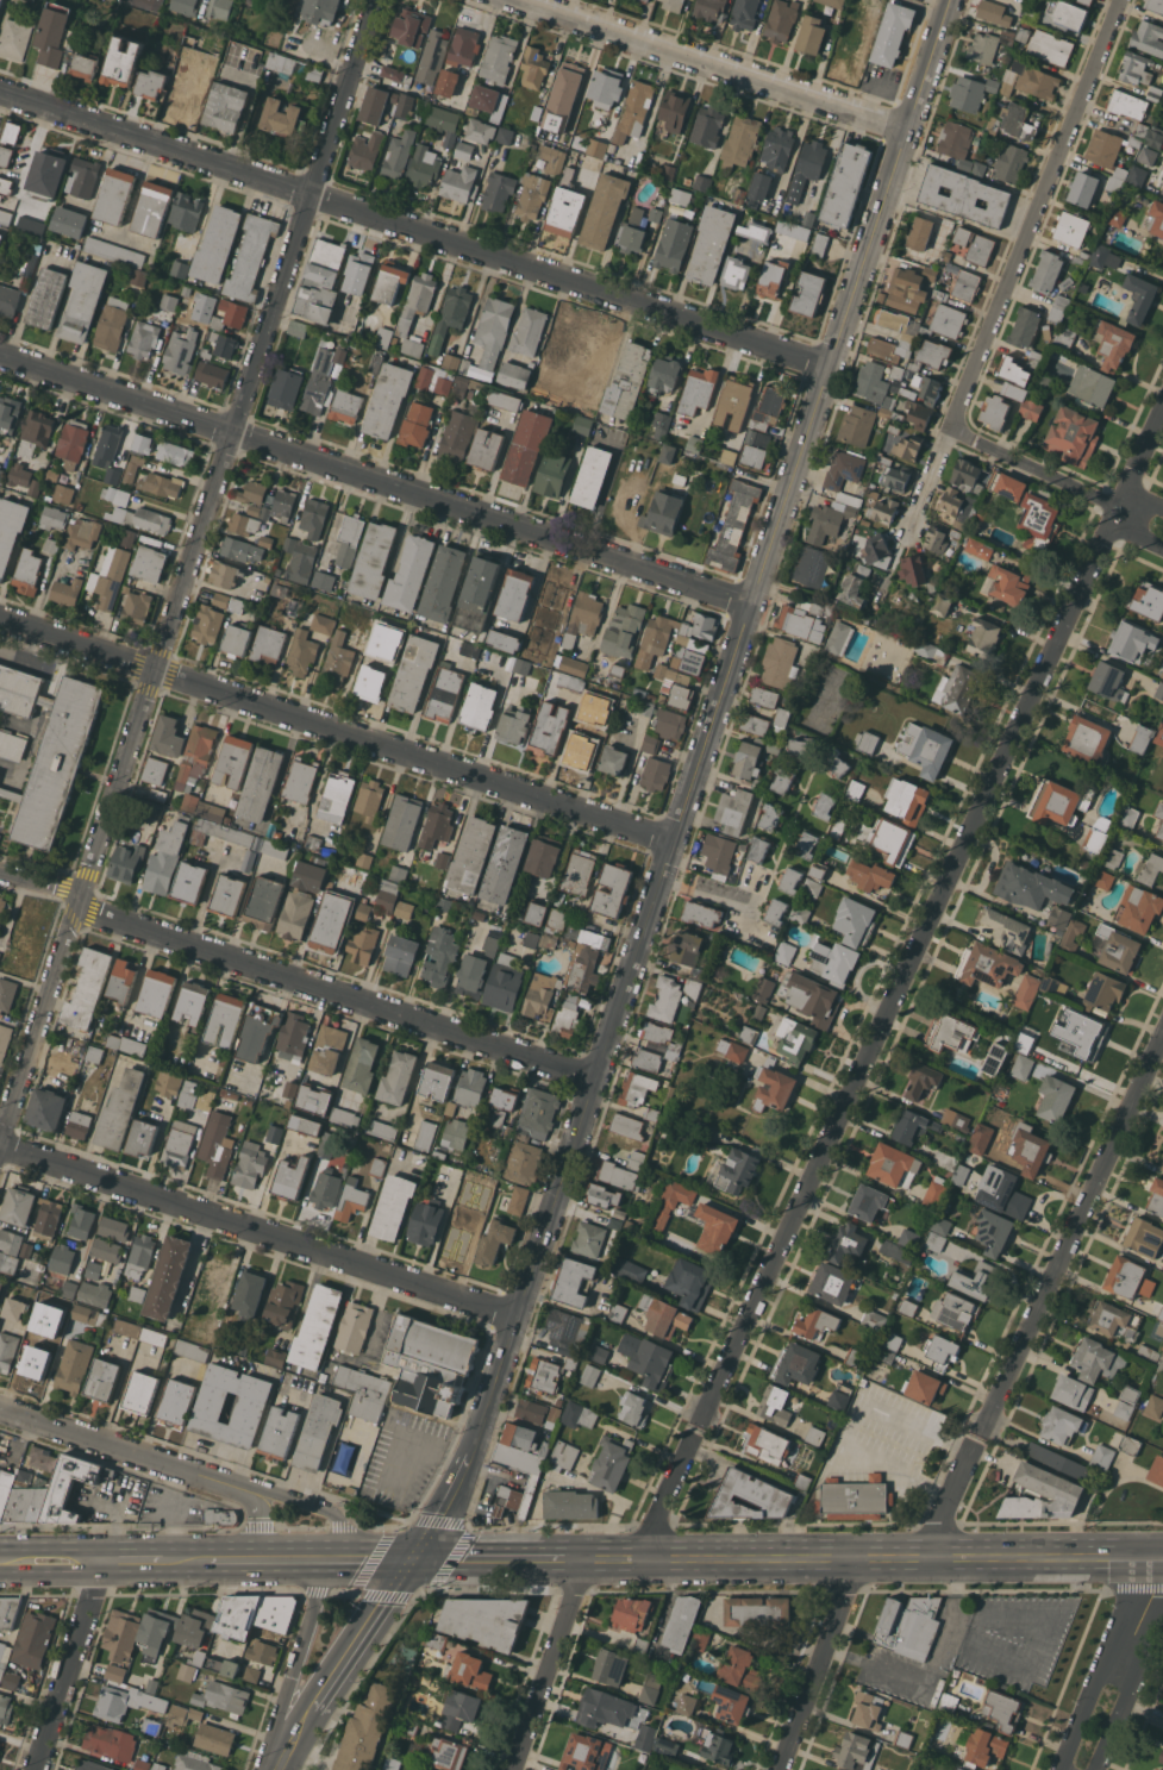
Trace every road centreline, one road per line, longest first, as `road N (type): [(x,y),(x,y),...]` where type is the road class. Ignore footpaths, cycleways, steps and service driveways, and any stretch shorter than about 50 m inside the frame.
road 1 (tertiary): [(951,0),(482,1426),(458,1489),(415,1561)]
road 2 (residential): [(377,0),(0,1150)]
road 3 (residential): [(1117,519),(689,1452)]
road 4 (residential): [(831,368),(0,90)]
road 5 (residential): [(754,605),(0,355)]
road 6 (residential): [(676,843),(0,618)]
road 7 (residential): [(598,1081),(88,912),(68,890),(0,874)]
road 8 (secondary): [(1162,1558),(583,1559)]
road 9 (residential): [(1117,0),(955,432),(905,538)]
road 10 (residential): [(519,1318),(0,1146)]
road 11 (residential): [(1162,1039),(984,1431)]
road 12 (residential): [(909,130),(520,0)]
road 13 (tertiary): [(415,1561),(284,1769)]
road 14 (residential): [(861,1559),(782,1769)]
road 15 (residential): [(583,1559),(512,1769)]
road 16 (residential): [(106,1562),(38,1769)]
road 17 (tertiary): [(329,1562),(270,1769)]
road 18 (residential): [(351,1562),(344,1522),(333,1513),(185,1470)]
road 19 (residential): [(185,1470),(0,1408)]
road 20 (secondary): [(583,1559),(415,1561)]
road 21 (secondary): [(415,1561),(260,1562)]
road 22 (residential): [(984,1431),(927,1558)]
road 23 (residential): [(185,1470),(256,1505),(260,1562)]
road 24 (residential): [(1098,499),(983,446)]
road 25 (residential): [(1120,1665),(1095,1687),(1062,1769)]

